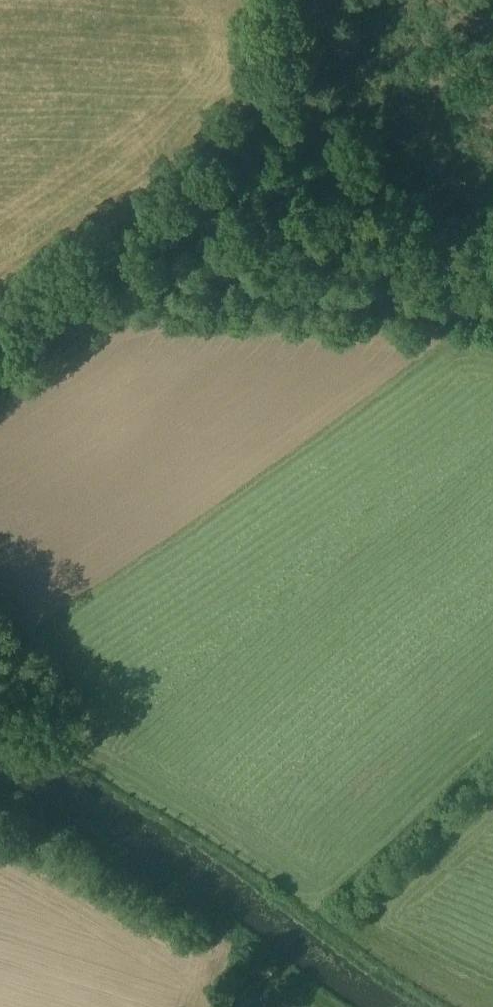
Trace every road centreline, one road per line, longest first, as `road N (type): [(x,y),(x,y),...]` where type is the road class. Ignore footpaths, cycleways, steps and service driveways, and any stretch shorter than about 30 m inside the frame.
road 1 (track): [(0,808),(117,865),(269,966)]

